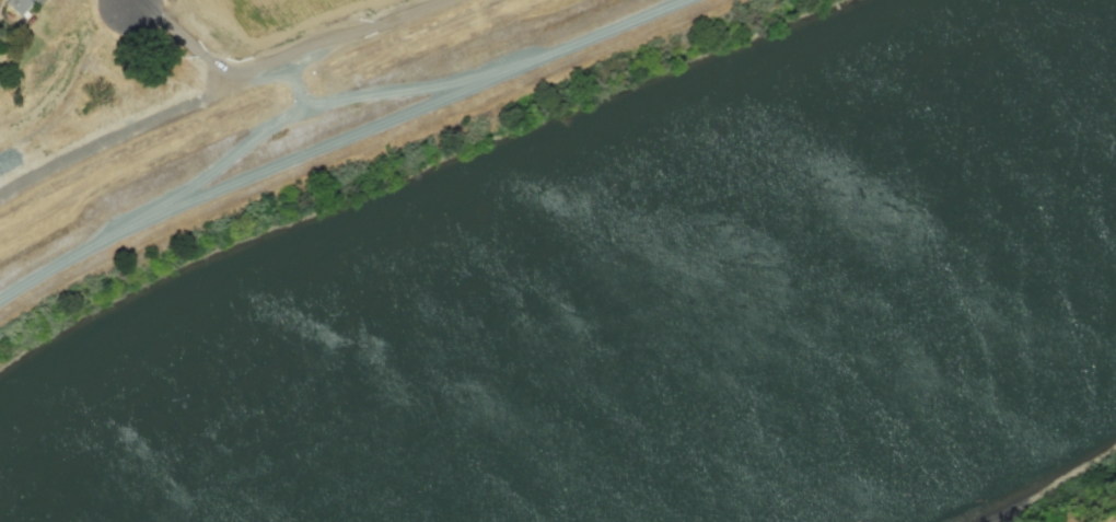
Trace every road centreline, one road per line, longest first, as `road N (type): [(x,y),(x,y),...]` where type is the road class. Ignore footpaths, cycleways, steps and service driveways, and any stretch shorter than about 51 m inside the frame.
road 1 (residential): [(154,0),(221,56),(251,106),(299,151),(678,0)]
road 2 (track): [(0,297),(299,151)]

